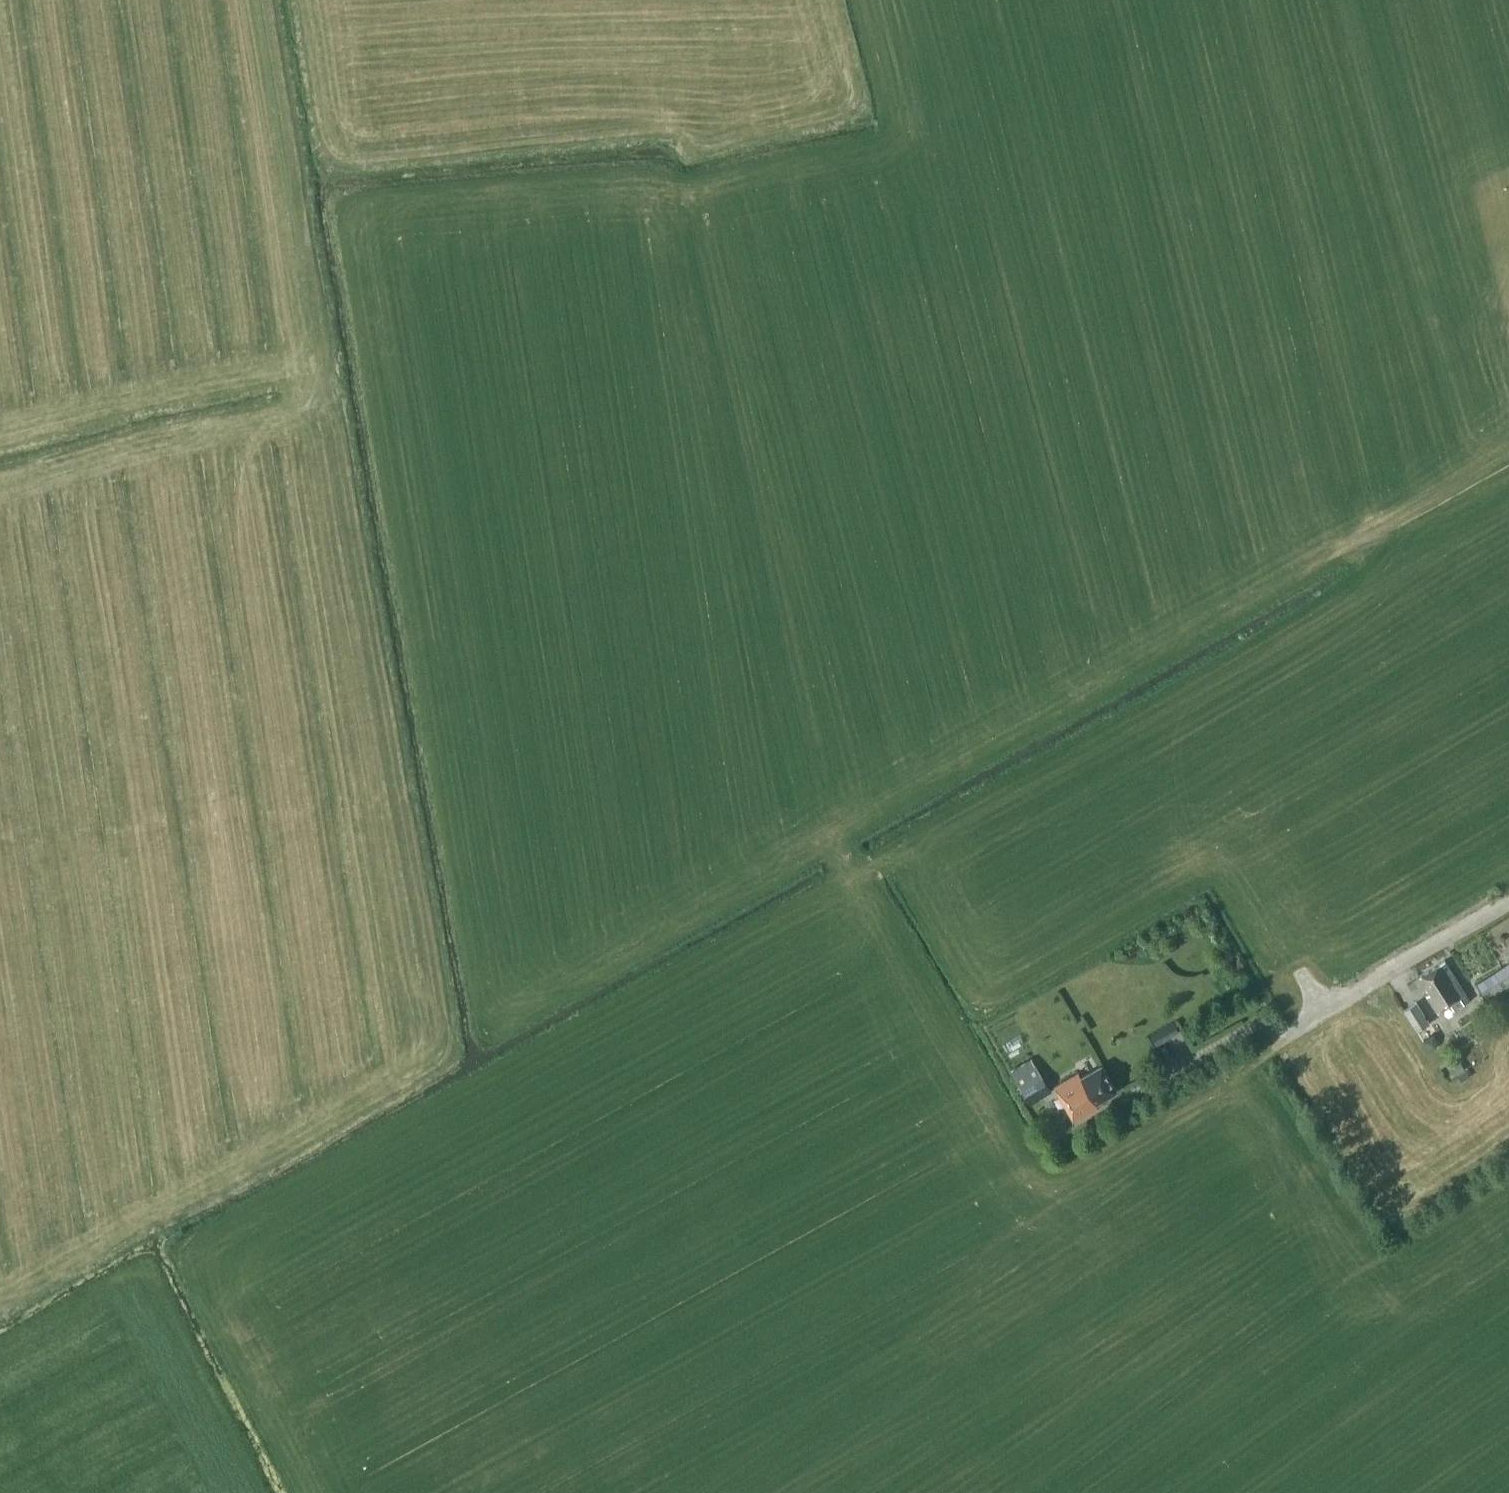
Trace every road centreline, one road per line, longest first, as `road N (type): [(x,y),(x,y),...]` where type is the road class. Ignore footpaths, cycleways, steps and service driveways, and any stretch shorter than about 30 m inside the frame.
road 1 (unclassified): [(1272,1046),(1508,904)]

